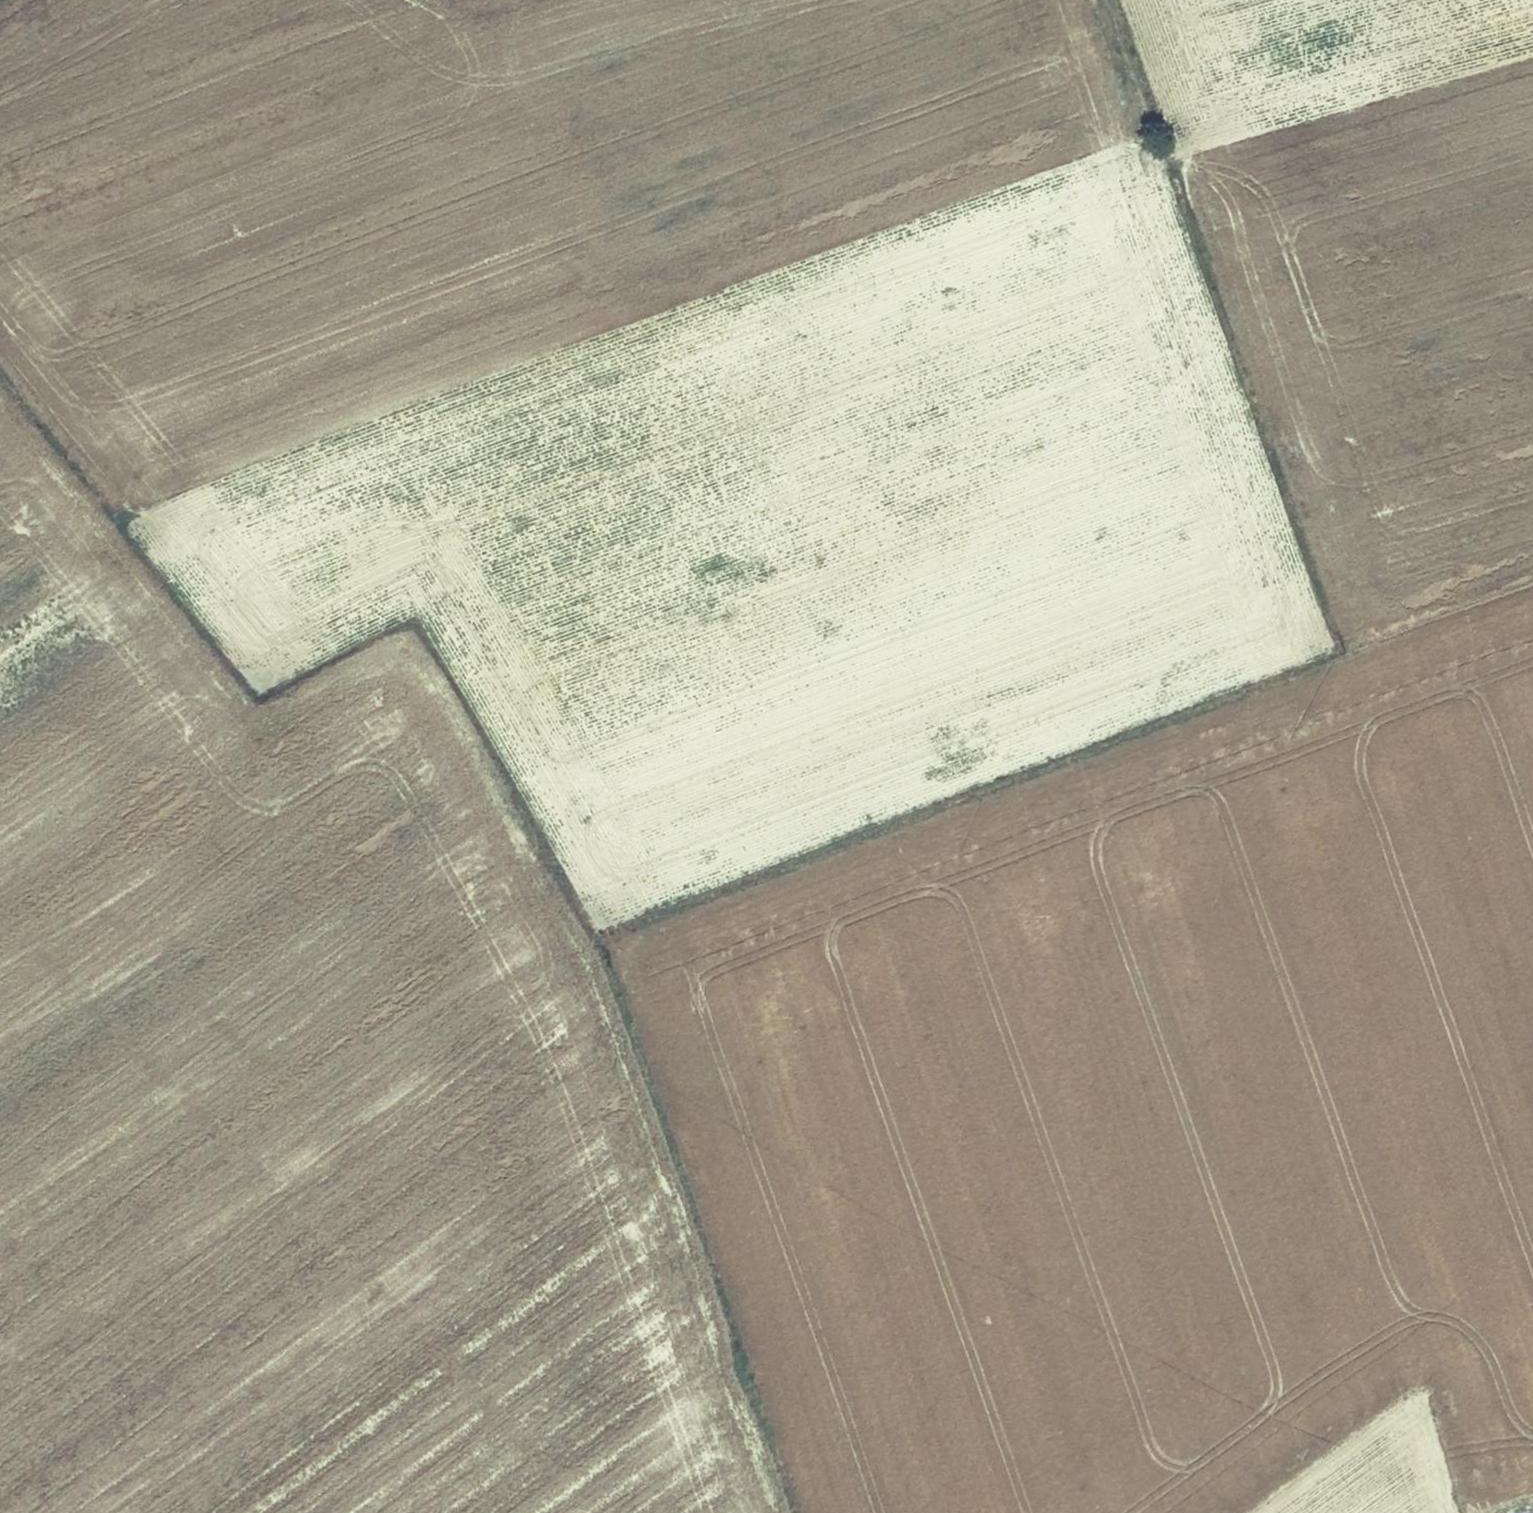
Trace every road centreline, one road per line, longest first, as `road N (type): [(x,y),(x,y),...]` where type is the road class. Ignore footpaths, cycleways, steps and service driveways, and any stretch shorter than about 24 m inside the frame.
road 1 (track): [(117,1512),(0,1336)]

